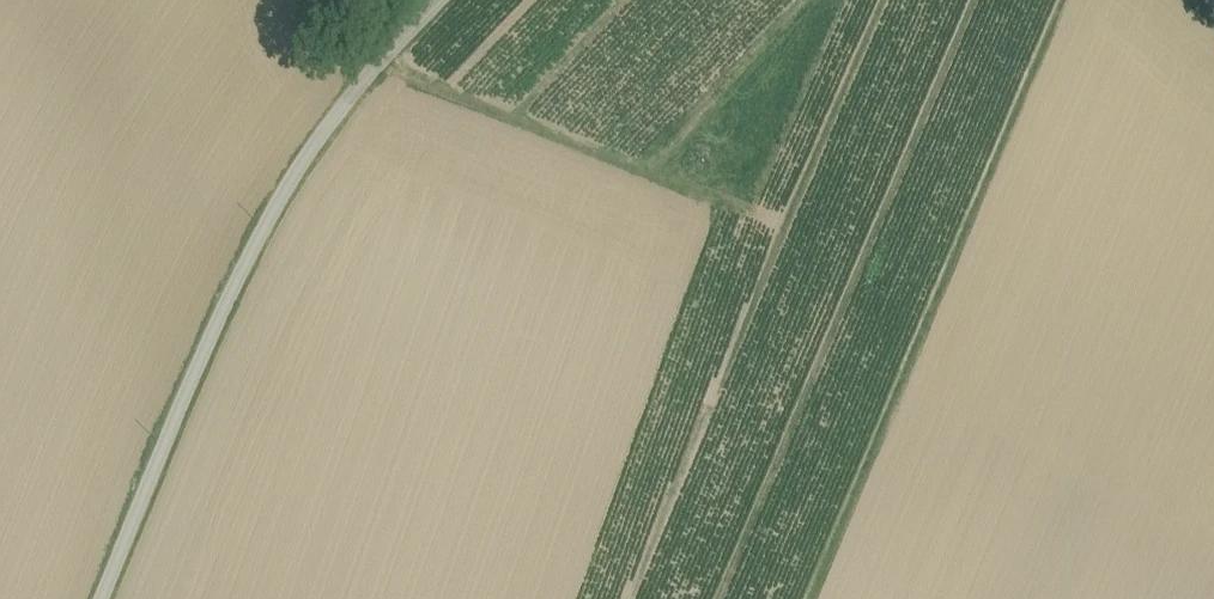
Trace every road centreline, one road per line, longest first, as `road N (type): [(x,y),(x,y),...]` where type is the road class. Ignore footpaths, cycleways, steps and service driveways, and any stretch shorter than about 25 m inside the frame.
road 1 (unclassified): [(101,598),(227,300),(292,180),(348,97),(443,0)]

